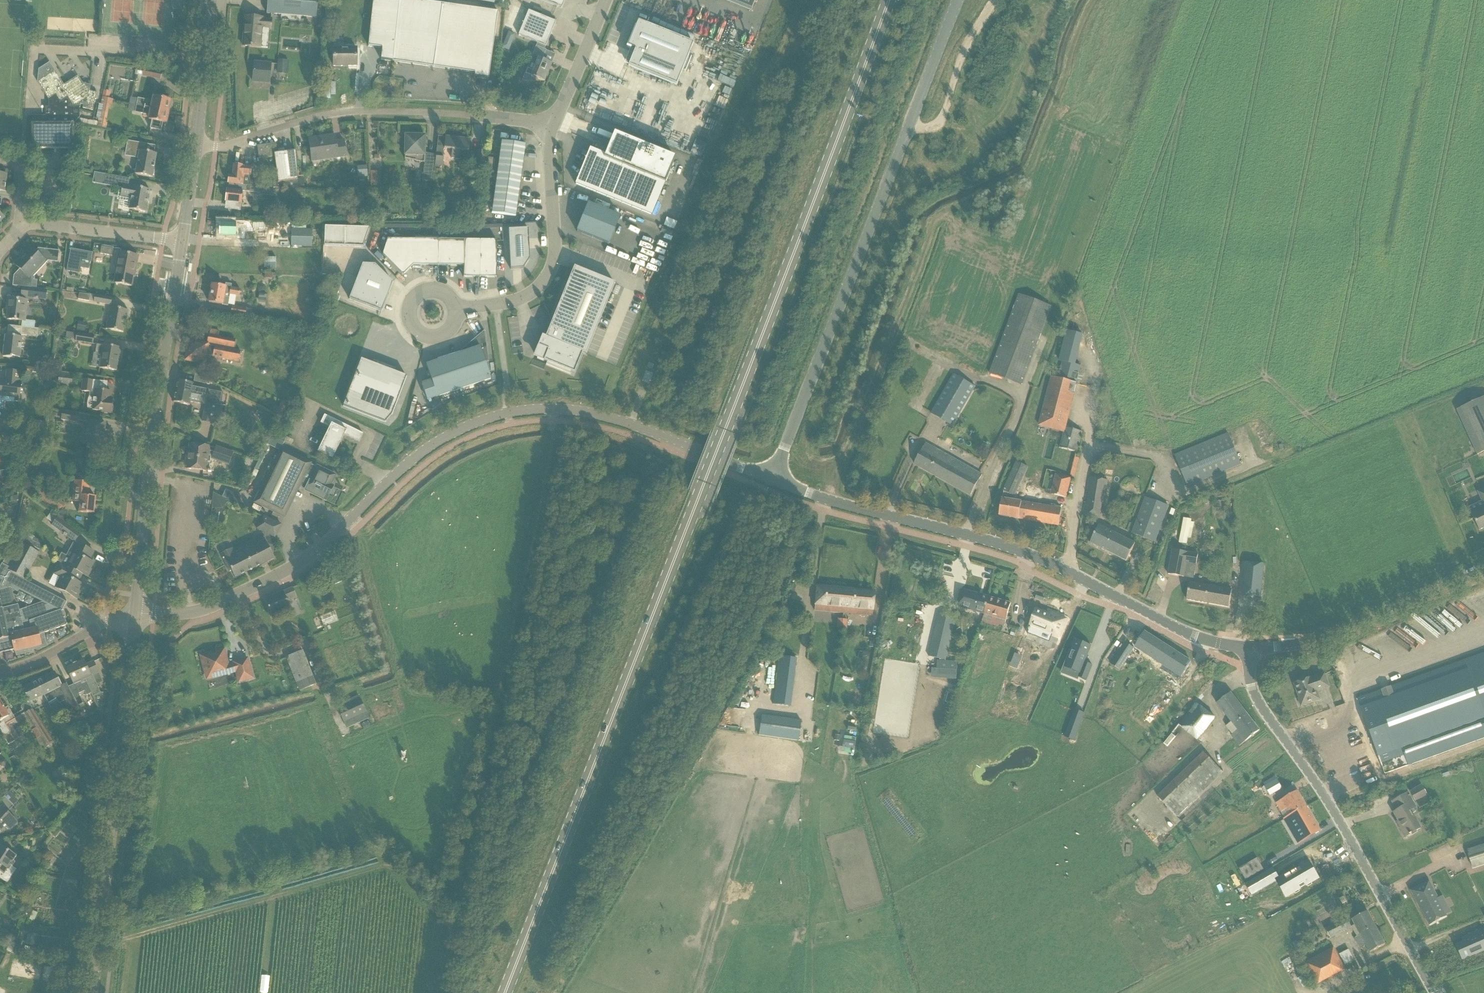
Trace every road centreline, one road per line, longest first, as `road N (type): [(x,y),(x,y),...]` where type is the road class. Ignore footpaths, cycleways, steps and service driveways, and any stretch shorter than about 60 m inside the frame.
road 1 (primary): [(503,992),(888,0)]
road 2 (tertiary): [(771,479),(614,420),(528,409),(454,431),(416,455),(314,553),(269,582),(218,606),(135,620)]
road 3 (tertiary): [(771,479),(960,0)]
road 4 (tertiary): [(1248,649),(1170,625),(997,544),(771,479)]
road 5 (tertiary): [(1435,992),(1317,782),(1258,701),(1248,649)]
road 6 (tertiary): [(135,620),(183,243)]
road 7 (tertiary): [(93,992),(135,620)]
road 8 (unclassified): [(197,151),(370,112),(552,129)]
road 9 (unclassified): [(456,312),(520,302),(551,274),(552,129)]
road 10 (tertiary): [(1248,649),(1331,637),(1483,571)]
road 11 (residential): [(183,243),(15,226)]
road 12 (track): [(911,126),(935,129),(941,122),(966,51),(997,0)]
road 13 (tertiary): [(197,151),(211,0)]
road 14 (residential): [(0,673),(47,658),(107,622),(135,620)]
road 15 (unclassified): [(552,129),(606,0)]
road 16 (unclassified): [(456,312),(442,293),(428,292),(409,314),(426,338),(443,337),(456,323)]

